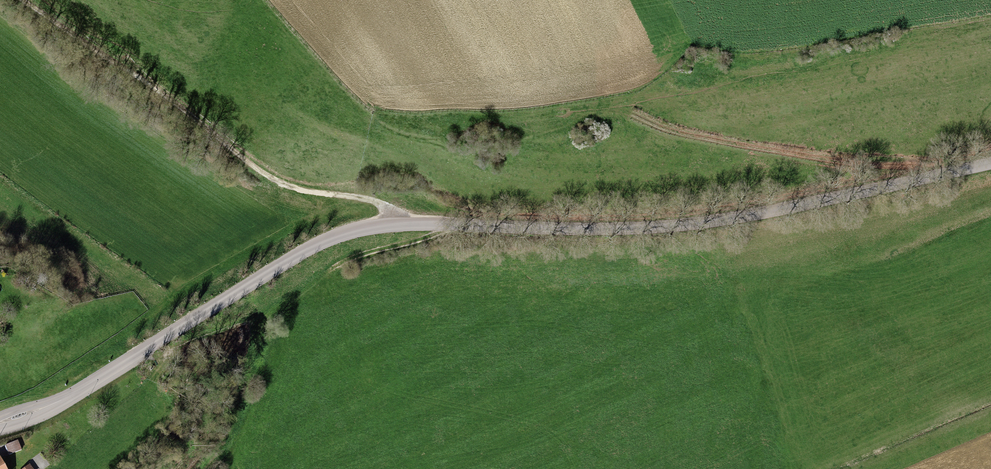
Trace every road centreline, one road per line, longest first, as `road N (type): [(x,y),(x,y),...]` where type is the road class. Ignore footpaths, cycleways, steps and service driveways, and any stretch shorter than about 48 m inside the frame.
road 1 (tertiary): [(0,425),(47,408),(253,283),(350,235),(759,215),(990,166)]
road 2 (track): [(18,0),(257,169),(321,198),(386,209),(392,227)]
road 3 (track): [(620,105),(656,129),(944,176)]

